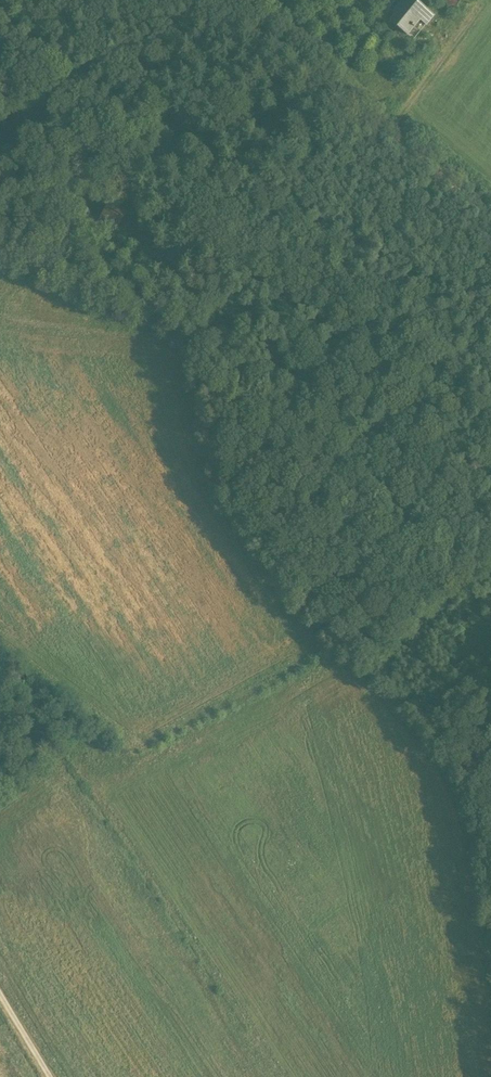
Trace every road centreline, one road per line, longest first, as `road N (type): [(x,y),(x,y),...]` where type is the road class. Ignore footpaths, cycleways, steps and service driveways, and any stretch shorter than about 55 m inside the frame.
road 1 (track): [(490,220),(207,0)]
road 2 (track): [(0,264),(46,262),(89,222),(182,258)]
road 3 (track): [(0,793),(52,755),(0,684)]

